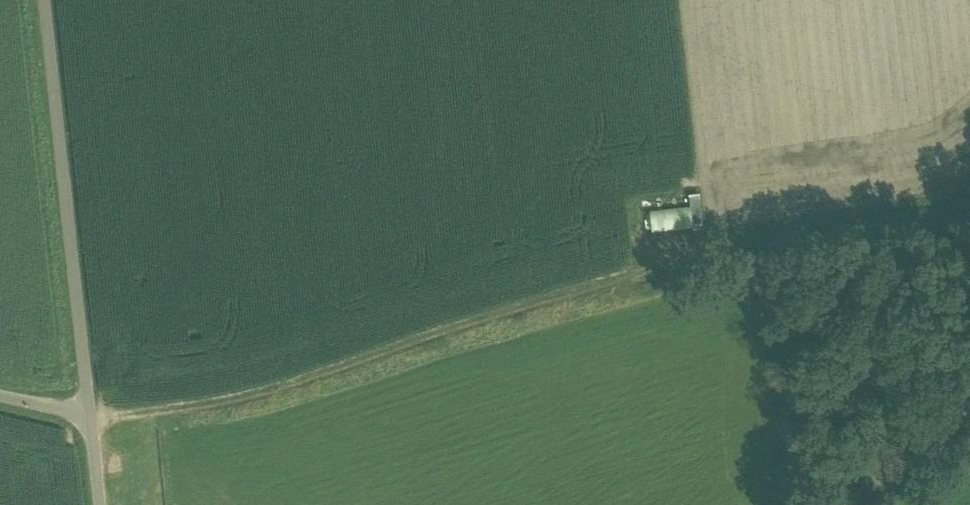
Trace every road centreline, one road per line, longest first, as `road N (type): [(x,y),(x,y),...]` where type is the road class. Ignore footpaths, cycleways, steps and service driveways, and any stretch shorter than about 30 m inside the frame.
road 1 (track): [(92,421),(301,384),(709,254),(846,231),(969,225)]
road 2 (unclassified): [(46,0),(92,421)]
road 3 (unclassified): [(969,405),(846,504)]

